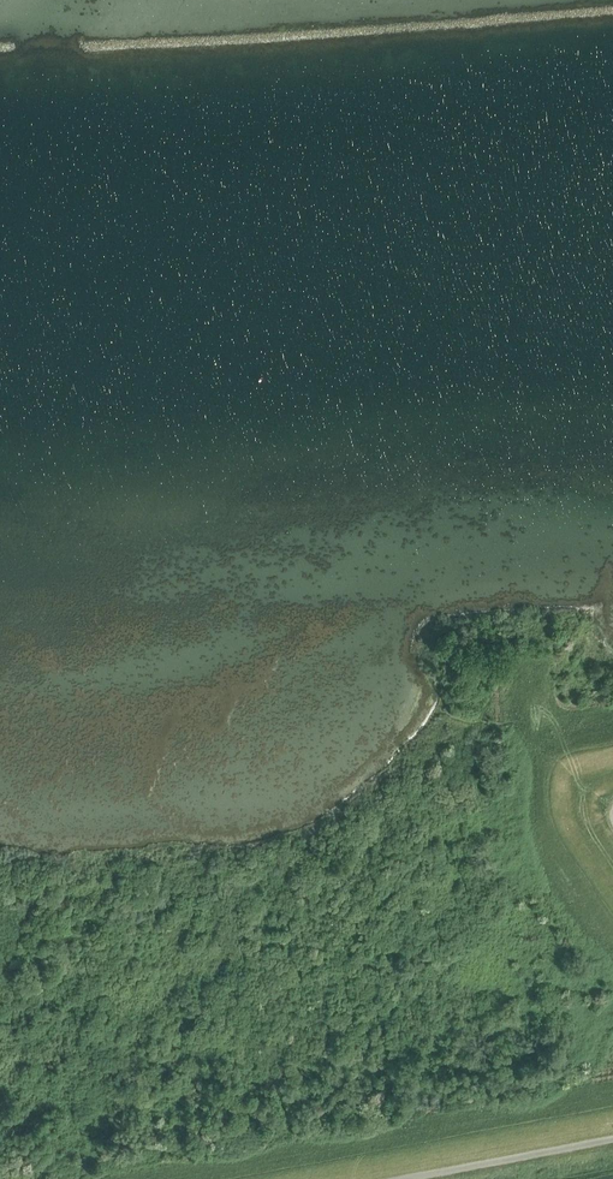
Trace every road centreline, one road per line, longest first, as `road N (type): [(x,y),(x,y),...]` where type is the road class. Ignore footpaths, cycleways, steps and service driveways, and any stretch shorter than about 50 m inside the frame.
road 1 (unclassified): [(612,1137),(396,1178)]

